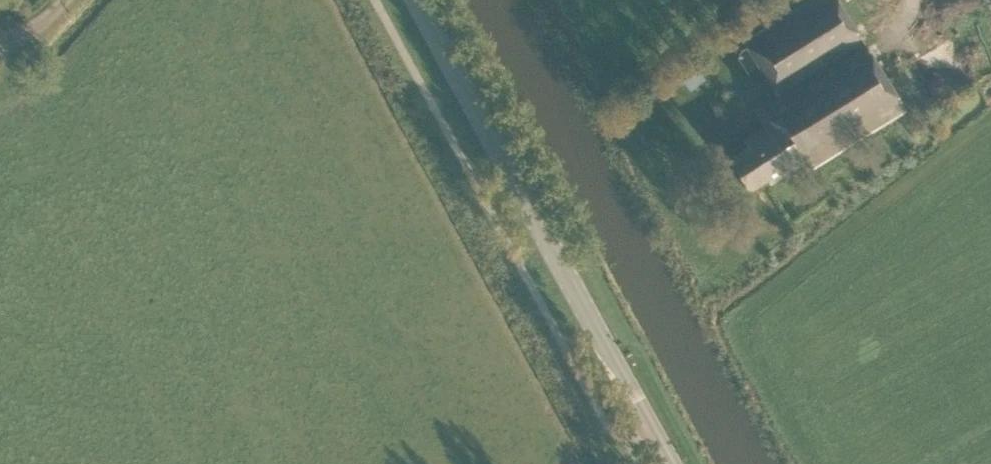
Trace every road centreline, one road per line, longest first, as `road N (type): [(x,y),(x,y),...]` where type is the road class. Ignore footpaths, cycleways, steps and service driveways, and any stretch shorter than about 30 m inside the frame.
road 1 (secondary): [(672,463),(415,0)]

